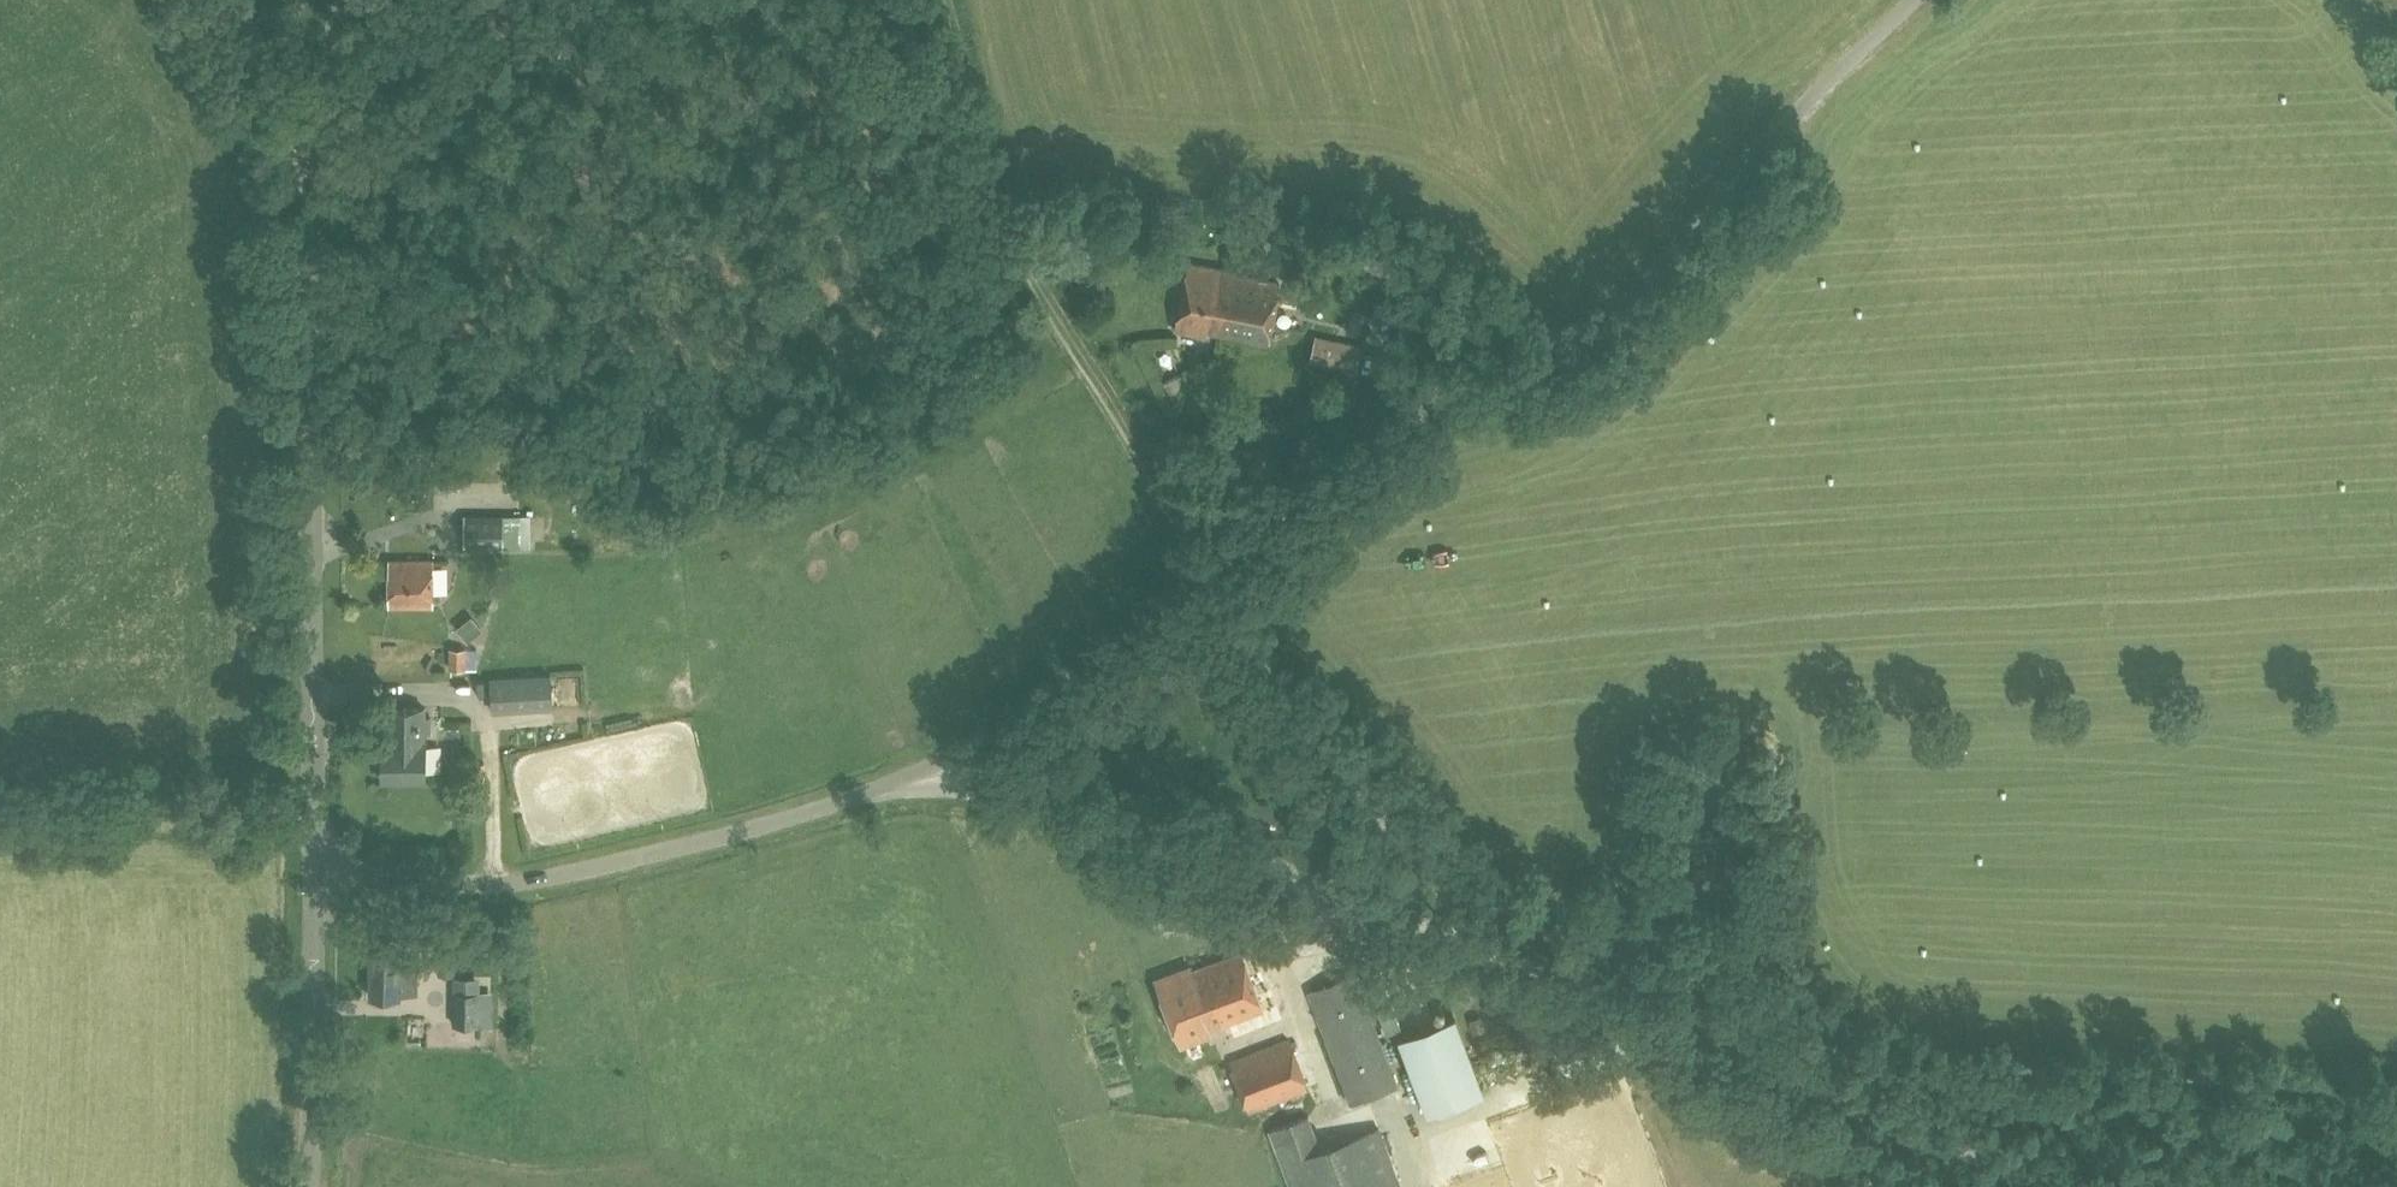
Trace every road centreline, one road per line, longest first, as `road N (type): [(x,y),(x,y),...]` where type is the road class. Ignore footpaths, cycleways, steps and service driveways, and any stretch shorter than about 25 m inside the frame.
road 1 (unclassified): [(929,767),(1205,577),(1361,447),(1485,381),(1589,347),(1813,97),(1930,0)]
road 2 (track): [(945,0),(1013,222),(1237,604),(1376,801),(1531,968)]
road 3 (unclassified): [(315,808),(315,169),(320,83),(351,0)]
road 4 (unclassified): [(315,900),(527,883),(737,834),(929,767)]
road 5 (track): [(2396,1104),(1796,1048)]
road 6 (track): [(2054,1186),(1699,1038)]
road 7 (unclassified): [(1293,874),(1191,836),(957,783),(929,767)]
road 8 (unclassified): [(0,822),(315,808)]
road 9 (unclassified): [(310,1186),(315,900)]
road 10 (track): [(1531,968),(1293,874)]
road 11 (track): [(1699,1038),(1531,968)]
road 12 (track): [(317,126),(243,0)]

